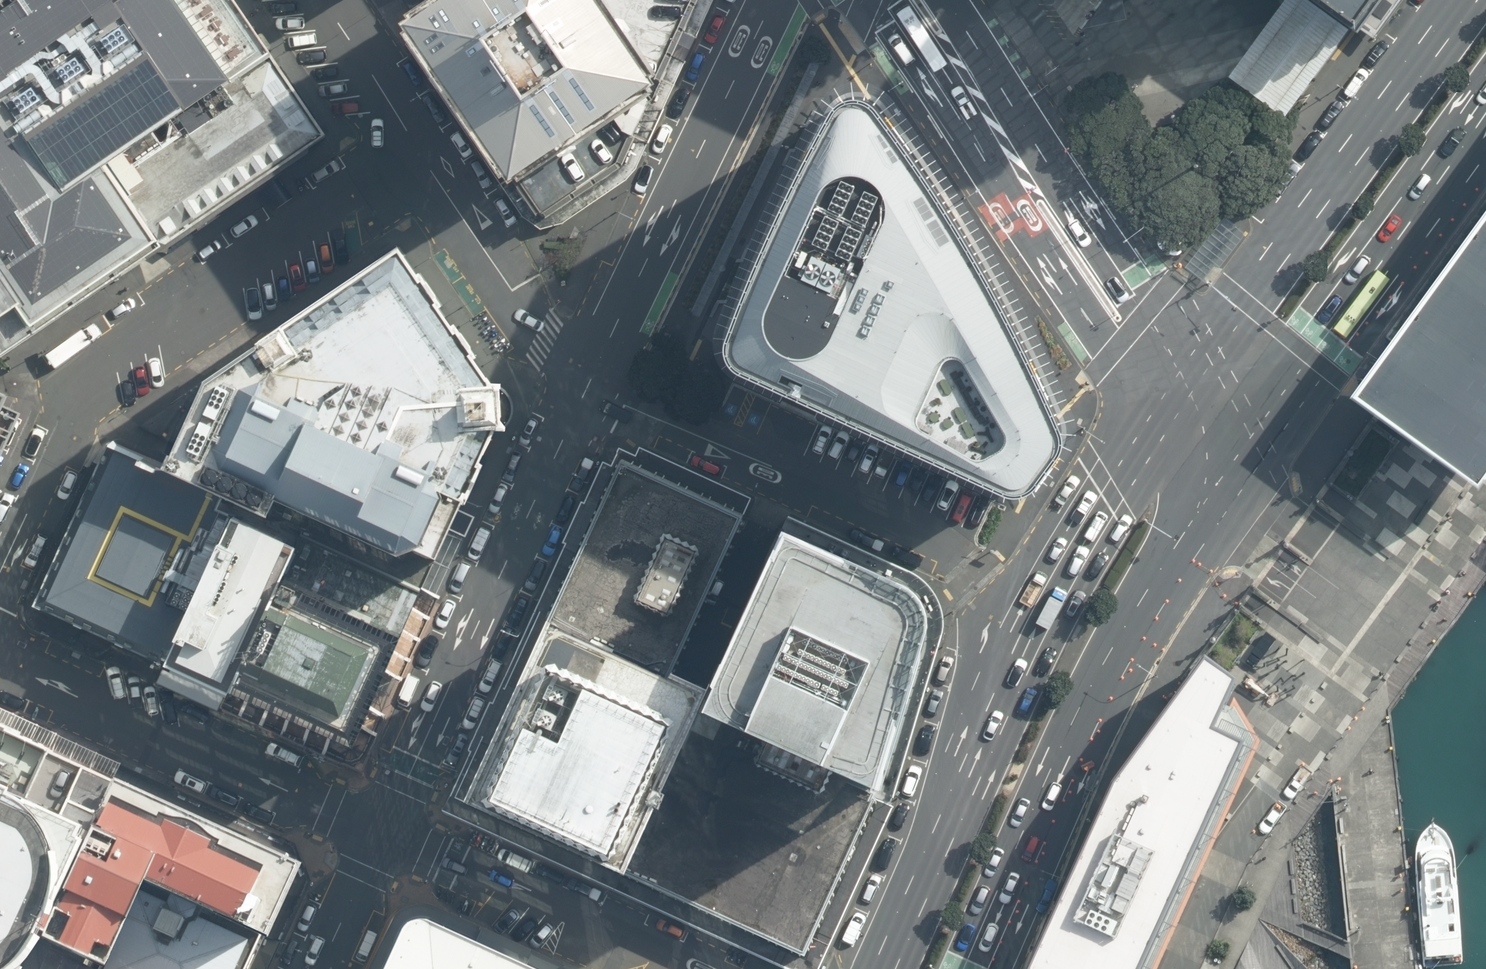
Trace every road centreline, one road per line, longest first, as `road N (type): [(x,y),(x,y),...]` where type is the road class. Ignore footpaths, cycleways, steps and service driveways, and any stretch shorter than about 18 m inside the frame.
road 1 (residential): [(0,564),(91,383),(417,153)]
road 2 (primary): [(1222,479),(1161,569),(1073,731),(973,968)]
road 3 (primary): [(1172,400),(1465,0)]
road 4 (secondary): [(586,388),(385,832)]
road 5 (secondary): [(914,0),(1172,400)]
road 6 (primary): [(1485,111),(1222,479)]
road 7 (secondary): [(773,0),(586,388)]
road 8 (tertiary): [(385,832),(0,655)]
road 9 (residential): [(586,388),(964,561)]
road 10 (residential): [(1392,627),(1237,842),(1177,968)]
road 11 (primary): [(879,968),(992,683),(1031,606)]
road 12 (tertiary): [(695,968),(385,832)]
road 13 (residential): [(417,153),(544,341),(586,388)]
road 14 (primary): [(1031,606),(1111,478),(1172,400)]
road 15 (residential): [(315,0),(417,153)]
road 16 (residential): [(1485,497),(1392,627)]
road 17 (secondary): [(385,832),(322,968)]

